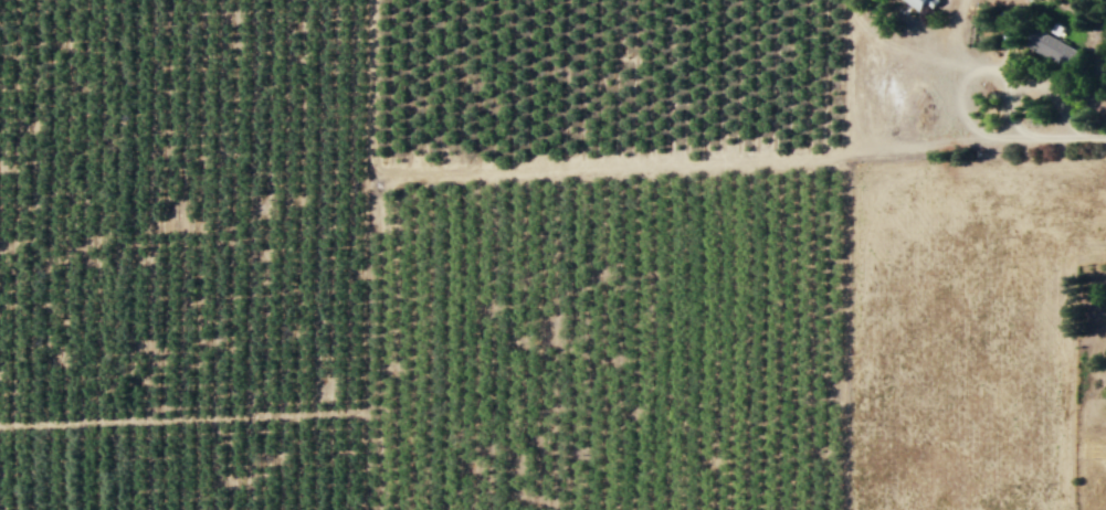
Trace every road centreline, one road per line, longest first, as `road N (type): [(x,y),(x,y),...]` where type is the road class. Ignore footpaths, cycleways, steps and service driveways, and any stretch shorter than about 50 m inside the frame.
road 1 (track): [(372,0),(370,150),(375,163),(404,176),(781,160),(988,135)]
road 2 (track): [(0,426),(364,412),(362,509)]
road 3 (track): [(364,412),(376,199),(404,176)]
road 4 (track): [(847,151),(848,0)]
road 5 (track): [(981,68),(891,45),(847,10)]

